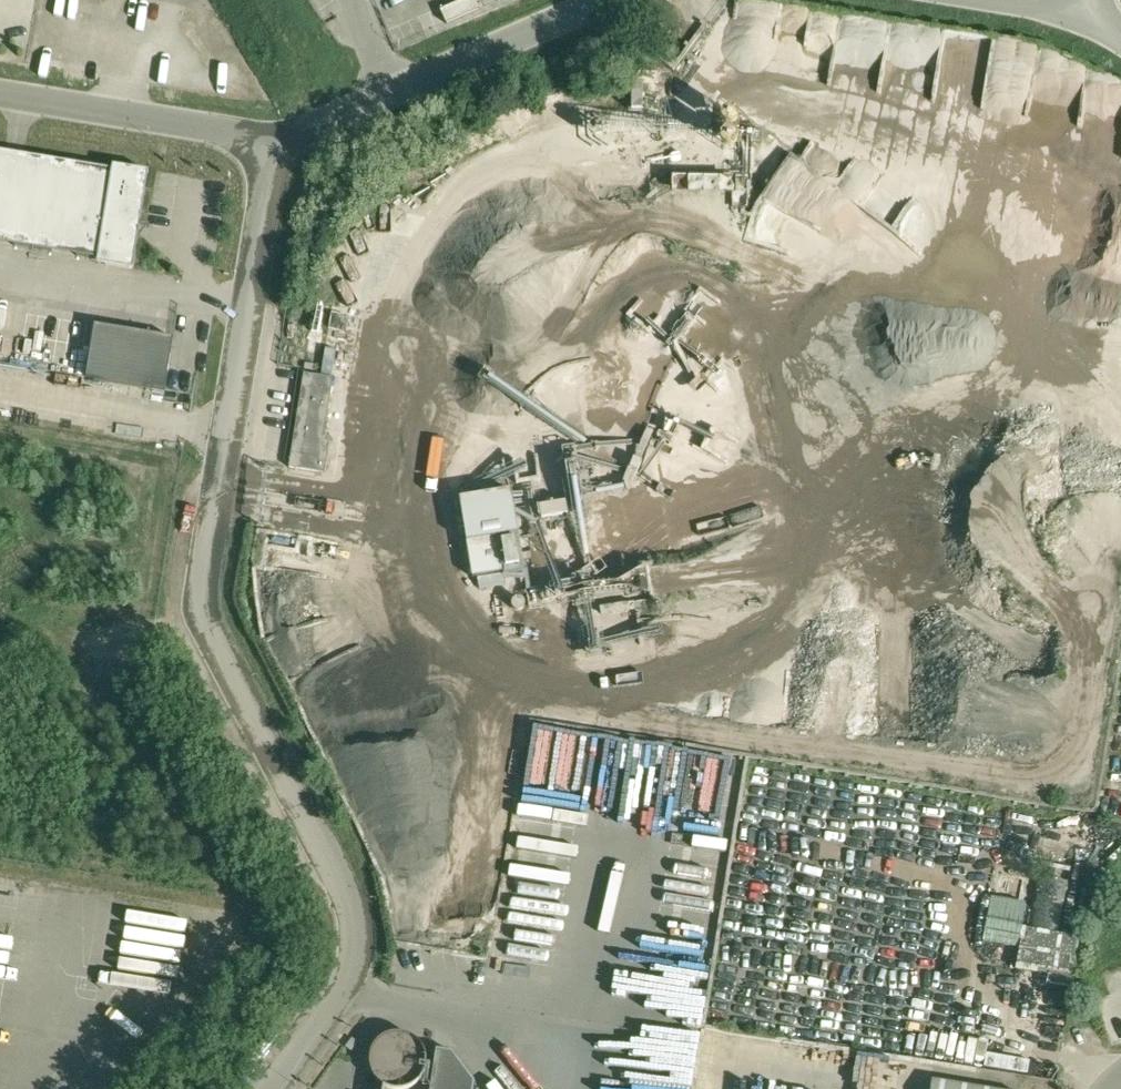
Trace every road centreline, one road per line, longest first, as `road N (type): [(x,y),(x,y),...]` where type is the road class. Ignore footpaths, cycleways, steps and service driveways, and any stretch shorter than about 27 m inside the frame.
road 1 (unclassified): [(265,1088),(345,983),(357,935),(345,886),(203,612),(272,136)]
road 2 (unclassified): [(272,136),(310,130),(605,0)]
road 3 (unclassified): [(272,136),(0,94)]

